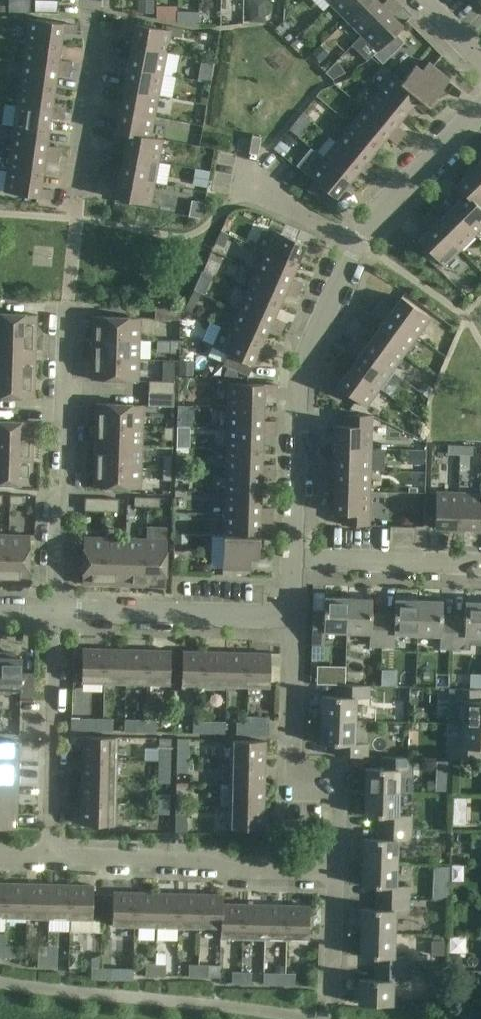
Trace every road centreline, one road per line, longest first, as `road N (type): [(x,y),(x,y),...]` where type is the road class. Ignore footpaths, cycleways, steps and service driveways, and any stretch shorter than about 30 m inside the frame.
road 1 (residential): [(294,559),(300,367),(354,247)]
road 2 (unclassified): [(307,1018),(0,983)]
road 3 (residential): [(56,612),(68,311)]
road 4 (residential): [(335,874),(51,857)]
road 5 (residential): [(335,874),(339,813),(330,784),(291,757),(290,615)]
road 6 (residential): [(51,857),(56,612)]
road 7 (residential): [(56,612),(290,615)]
road 8 (residential): [(76,199),(100,55),(92,0)]
road 9 (residential): [(480,565),(294,559)]
road 10 (residential): [(354,247),(480,111)]
road 11 (residential): [(329,1000),(335,874)]

